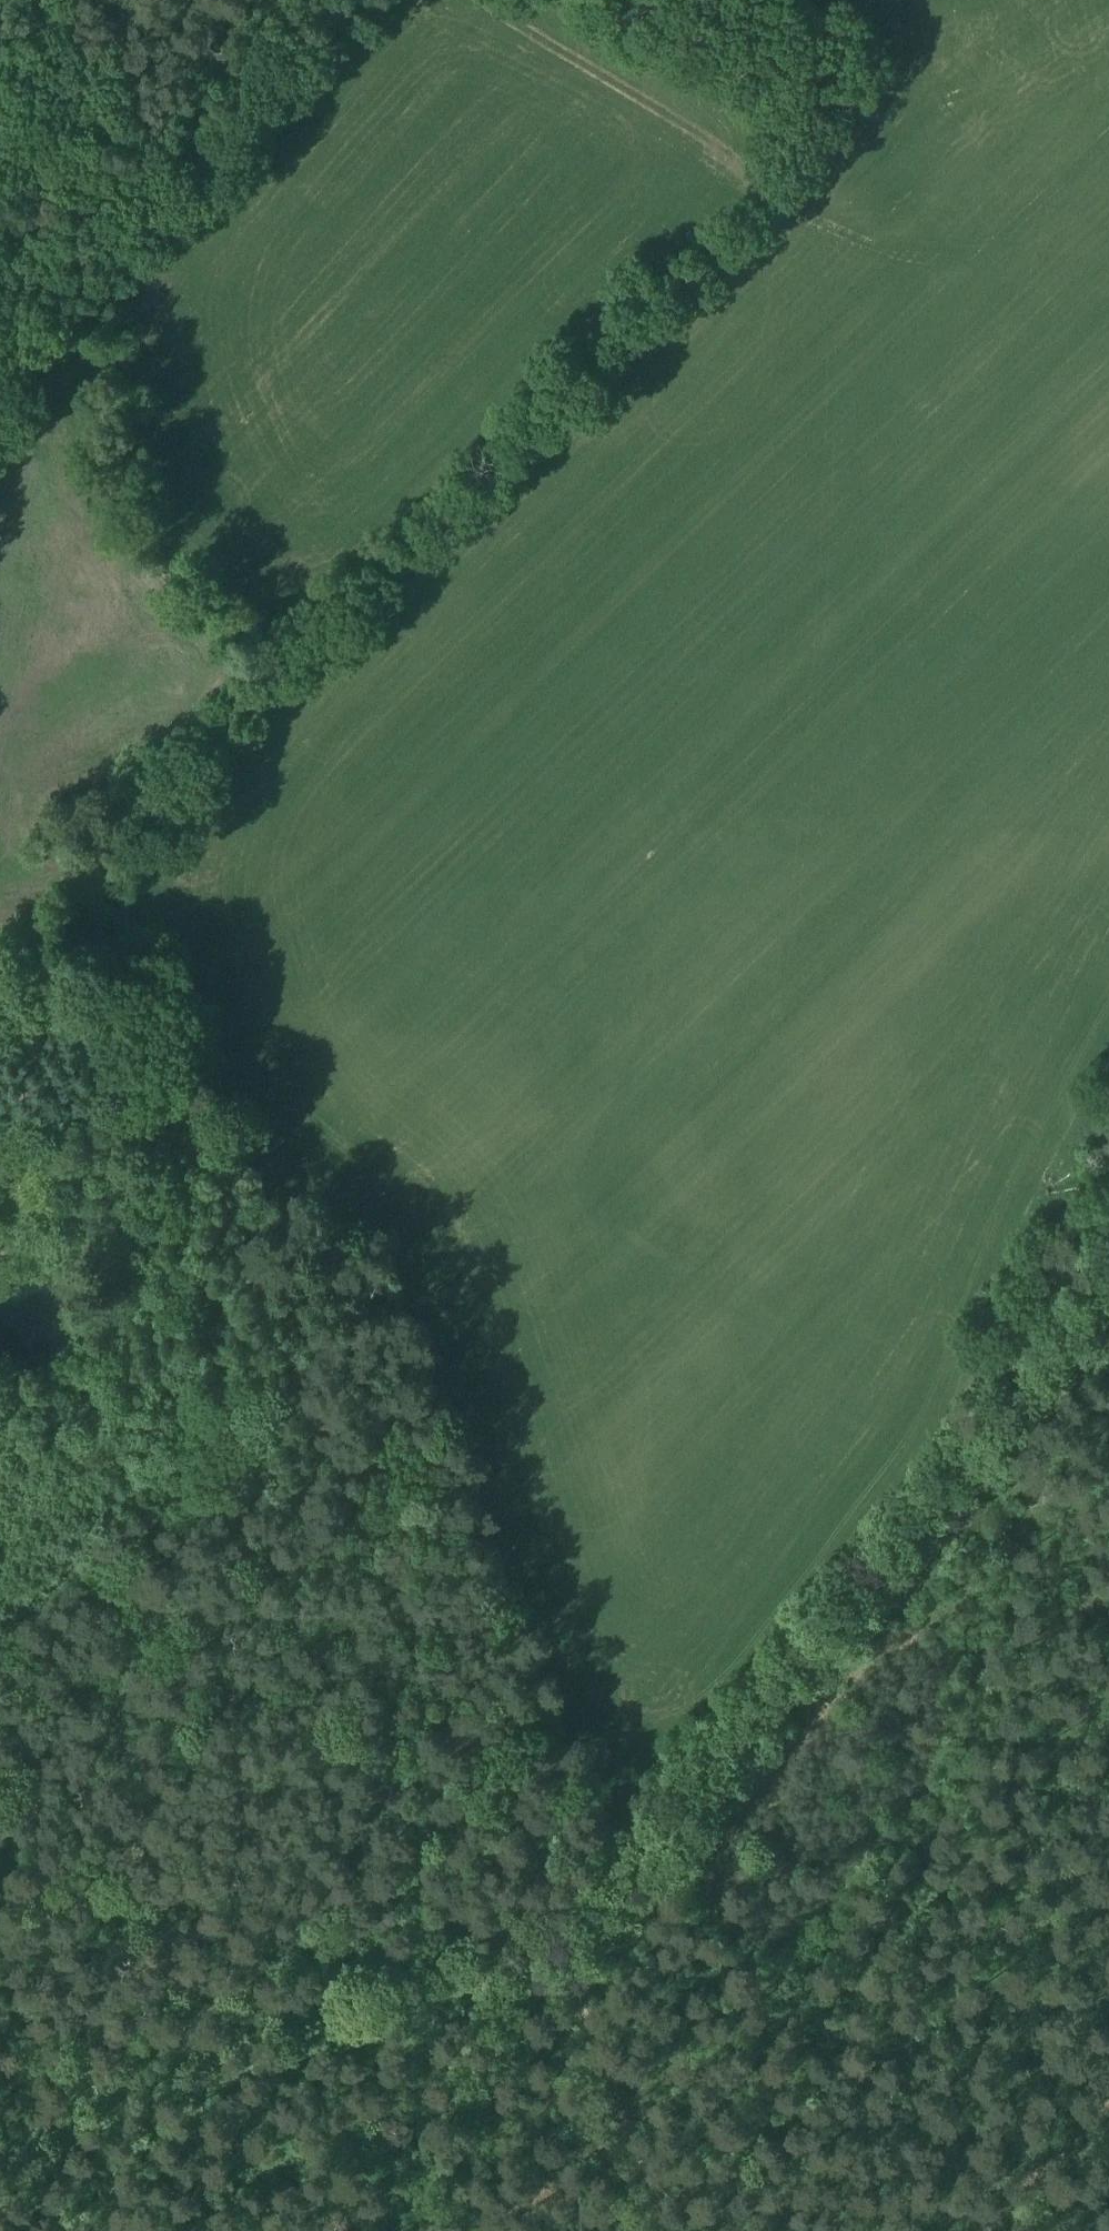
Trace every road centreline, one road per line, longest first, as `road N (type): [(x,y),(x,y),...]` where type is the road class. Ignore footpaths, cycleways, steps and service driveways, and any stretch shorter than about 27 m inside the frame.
road 1 (track): [(0,94),(208,0)]

